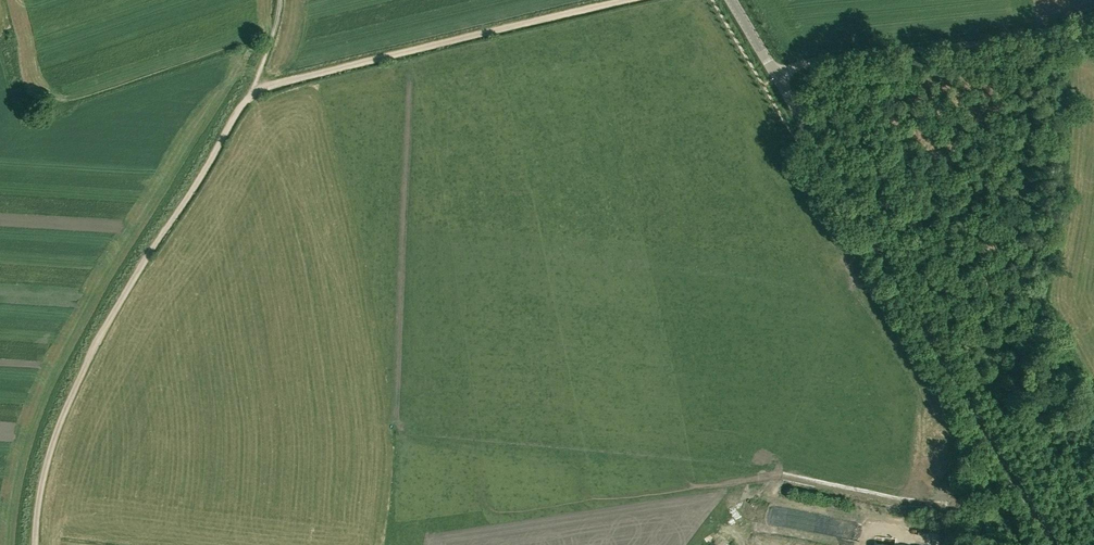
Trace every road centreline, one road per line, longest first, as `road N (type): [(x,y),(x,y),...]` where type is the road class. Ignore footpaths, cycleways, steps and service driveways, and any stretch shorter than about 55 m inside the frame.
road 1 (unclassified): [(1060,544),(778,77)]
road 2 (track): [(248,99),(72,400),(43,490),(37,544)]
road 3 (track): [(634,0),(281,82),(248,99)]
road 4 (unclassified): [(778,77),(825,59),(1063,27)]

